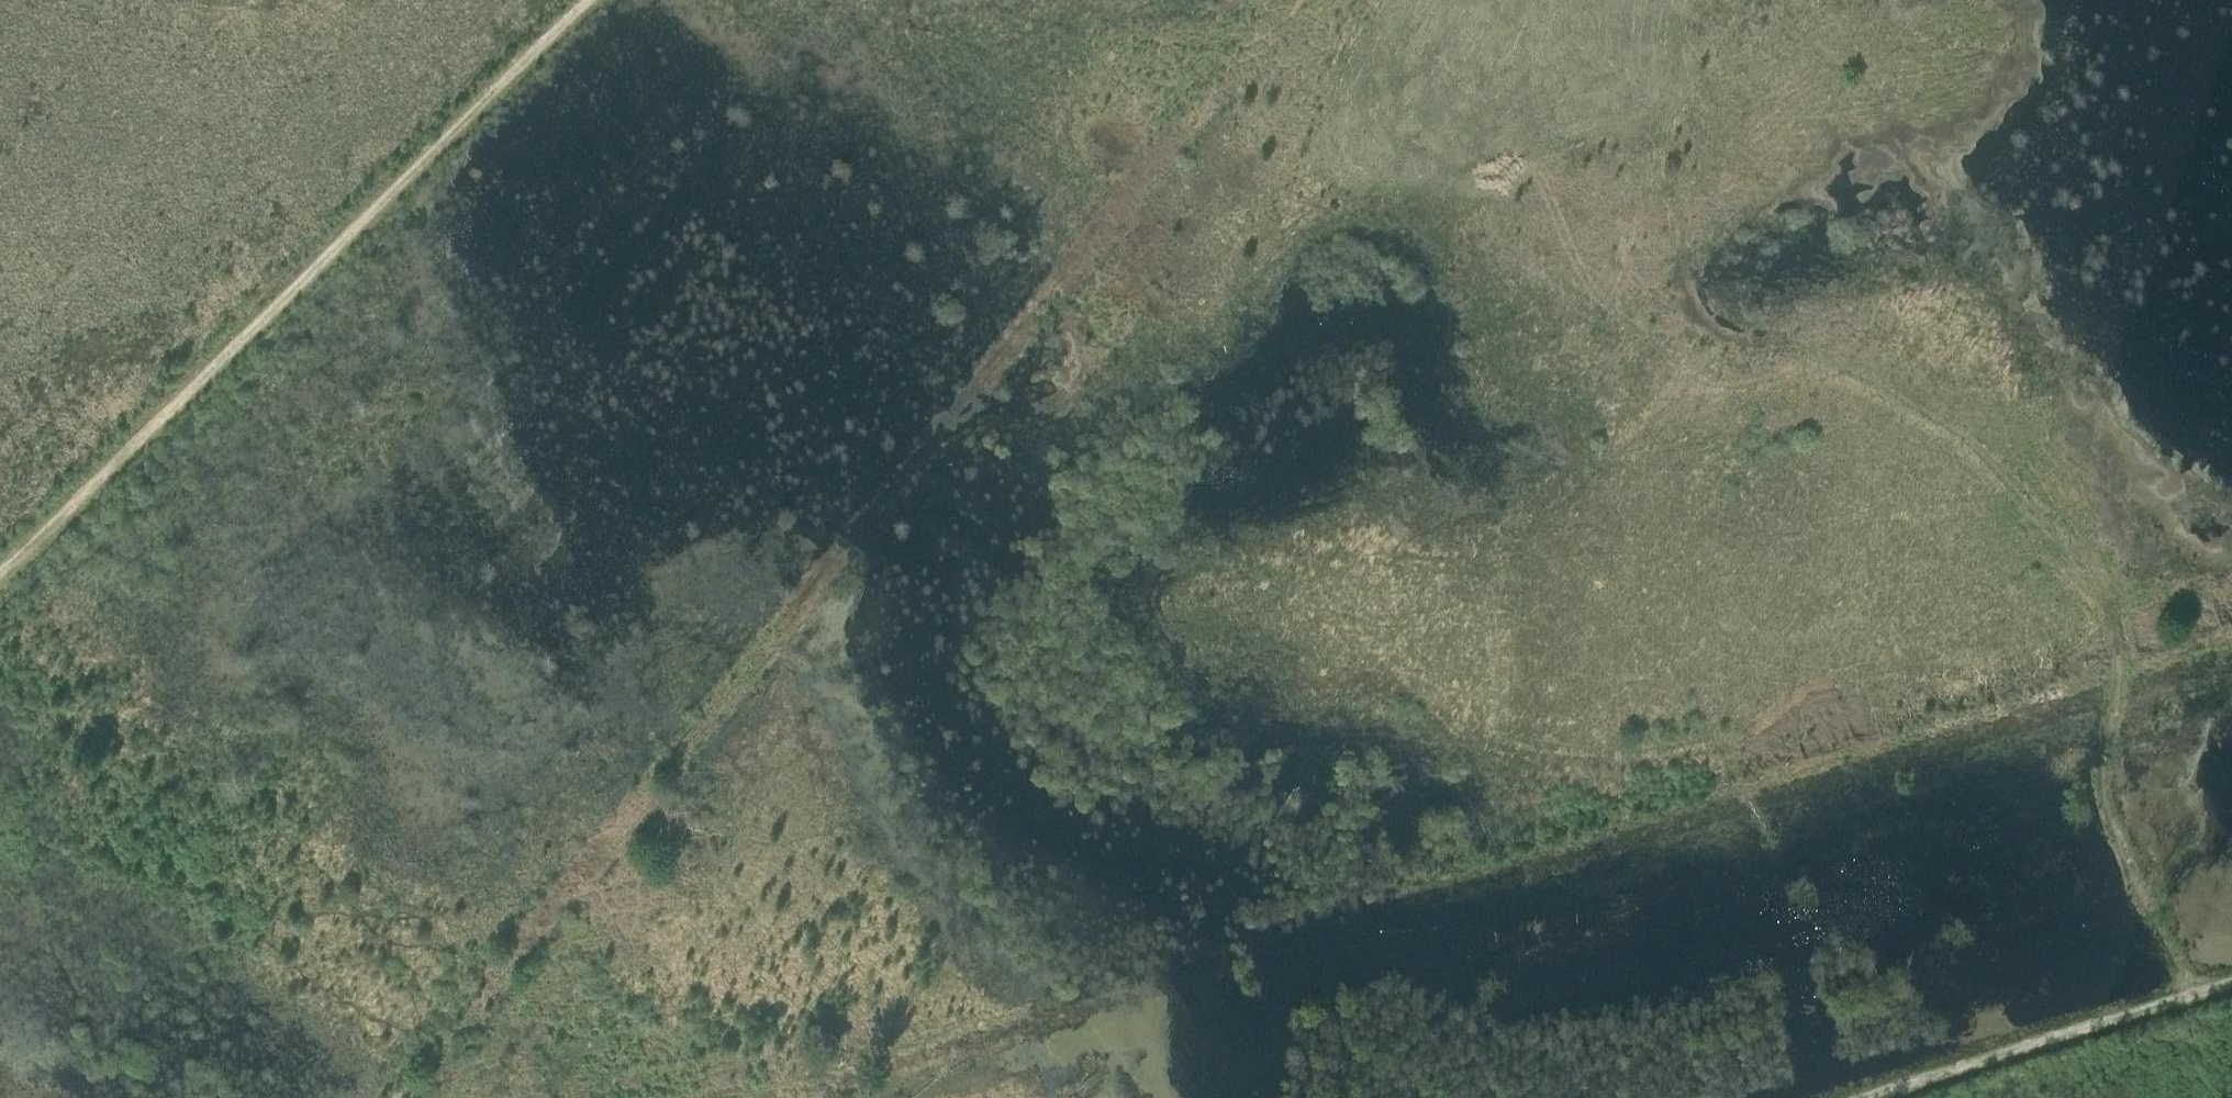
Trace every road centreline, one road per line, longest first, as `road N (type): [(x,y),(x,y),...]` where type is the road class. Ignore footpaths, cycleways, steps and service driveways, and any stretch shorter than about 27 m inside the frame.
road 1 (track): [(0,572),(591,0)]
road 2 (track): [(2231,973),(1840,1097)]

